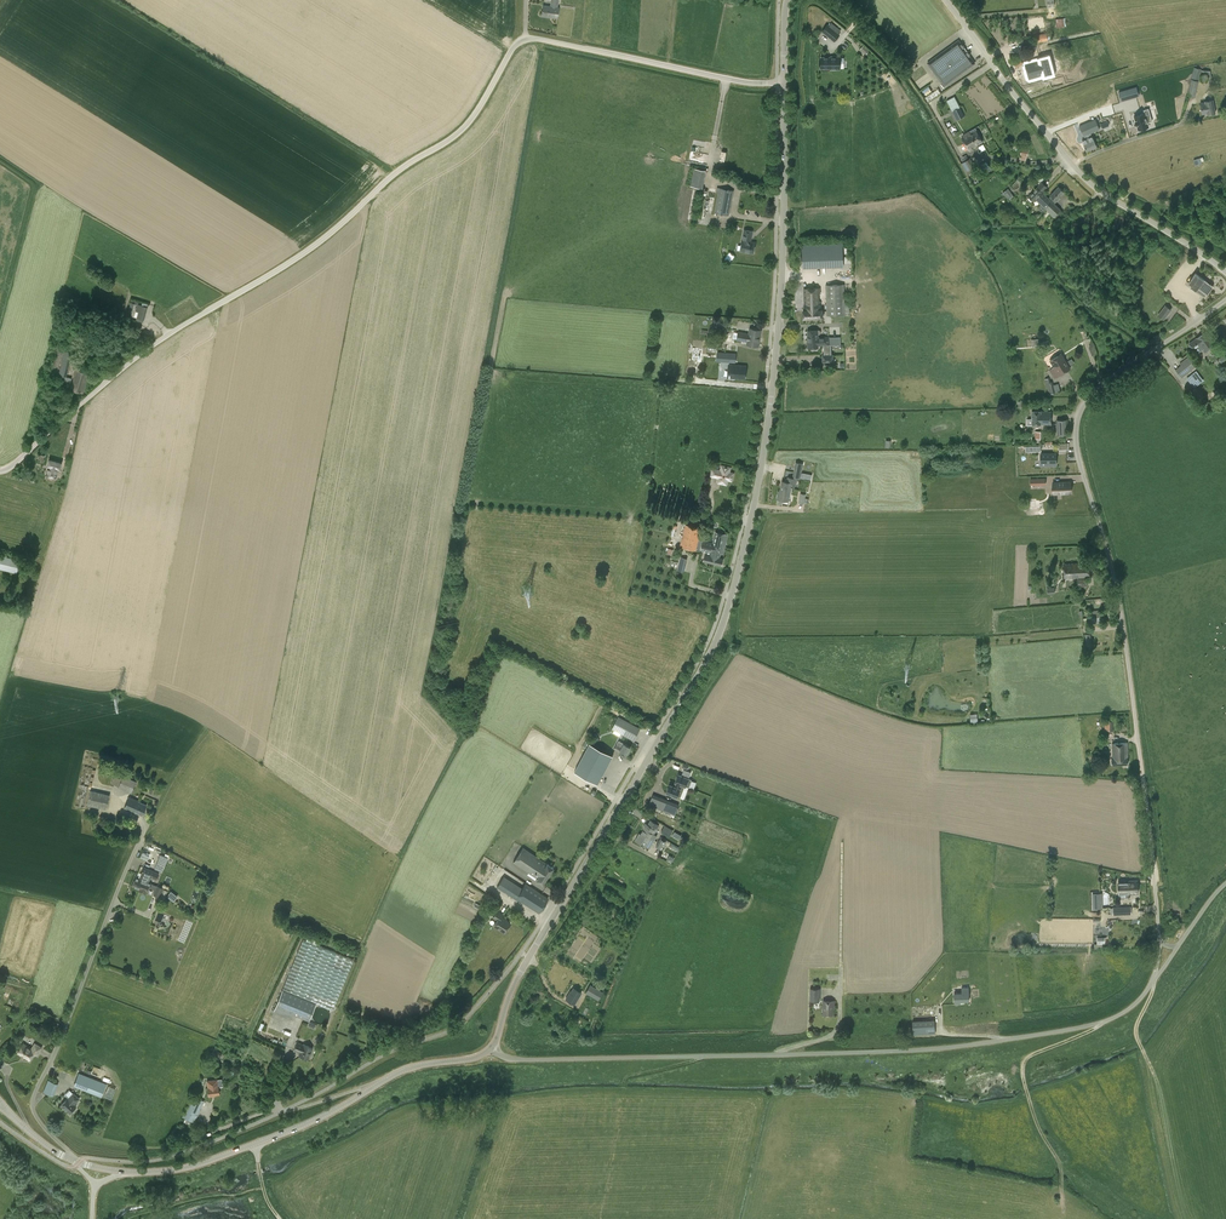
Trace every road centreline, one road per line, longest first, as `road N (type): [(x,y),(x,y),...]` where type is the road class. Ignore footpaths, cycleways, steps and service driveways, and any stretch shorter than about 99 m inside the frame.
road 1 (tertiary): [(494,1050),(522,970),(701,675),(731,603),(770,422),(782,296),(784,83)]
road 2 (unclassified): [(13,465),(168,333),(293,262),(397,171),(465,127),(517,41),(784,83)]
road 3 (unclassified): [(1160,942),(1124,622),(1073,436),(1094,390),(1225,299)]
road 4 (unclassified): [(494,1050),(519,1059),(948,1047),(1105,1021),(1154,980)]
road 5 (tertiary): [(79,1162),(142,1172),(191,1166),(326,1116),(400,1071),(494,1050)]
road 6 (unclassified): [(1225,272),(1070,161),(944,0)]
road 7 (residential): [(147,824),(33,1101),(45,1128),(79,1162)]
road 8 (track): [(1154,980),(1136,1031),(1161,1089),(1185,1218)]
road 9 (track): [(1105,1021),(1023,1066),(1036,1122),(1060,1166),(1063,1208)]

